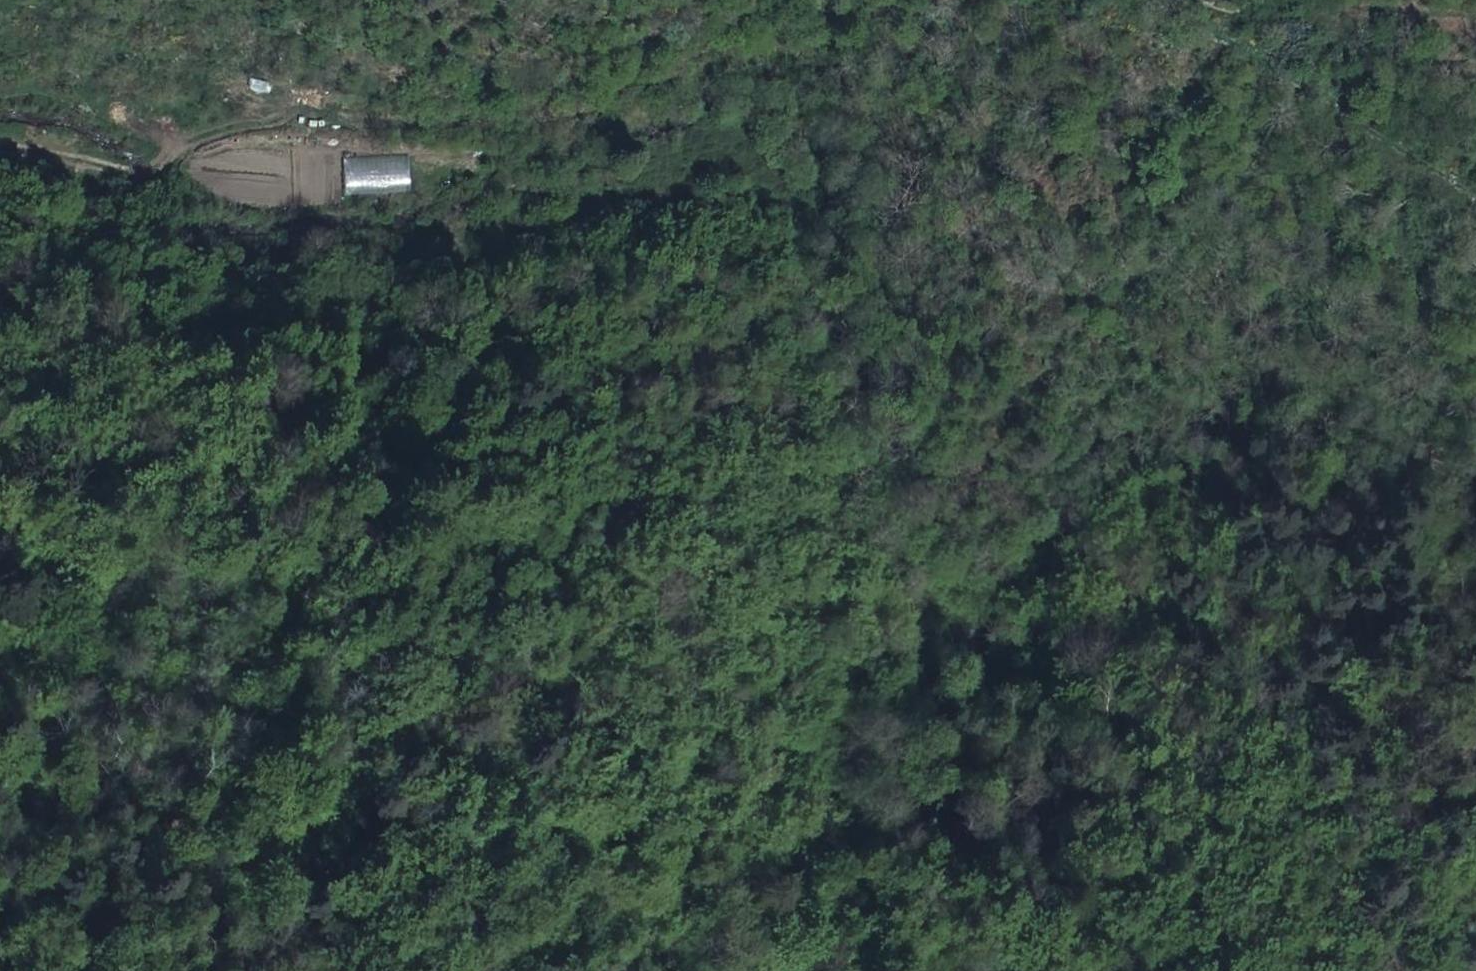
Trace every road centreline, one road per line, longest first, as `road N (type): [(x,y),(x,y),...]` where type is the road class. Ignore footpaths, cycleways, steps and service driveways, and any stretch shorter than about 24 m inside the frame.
road 1 (track): [(0,146),(157,169),(240,124),(335,113)]
road 2 (track): [(1475,182),(1192,0)]

